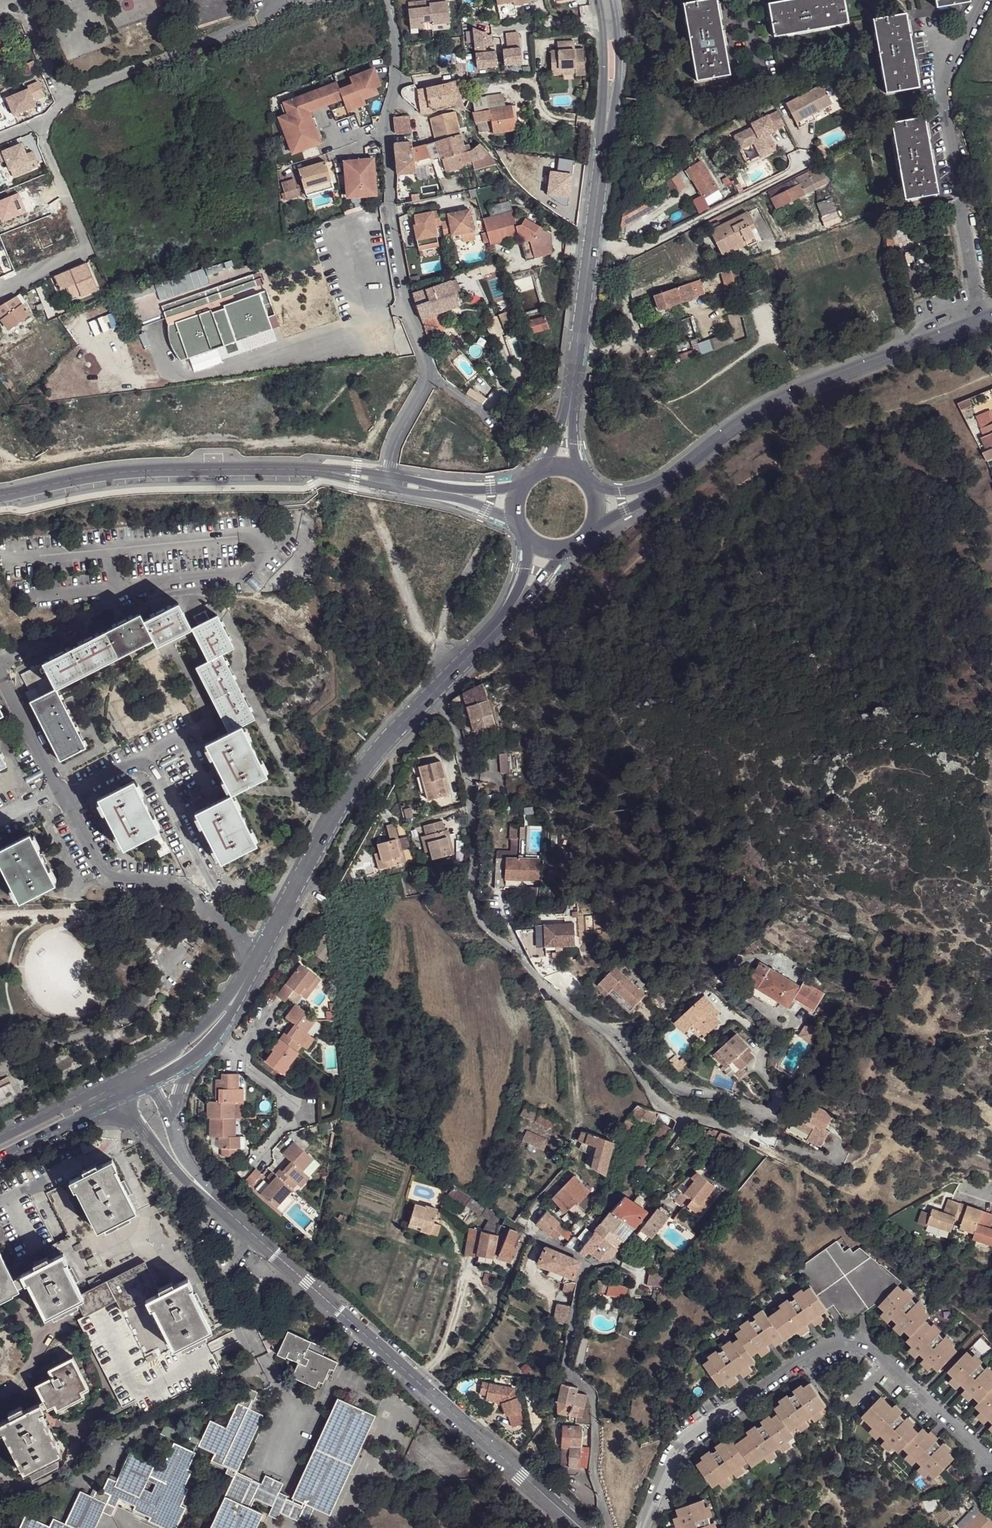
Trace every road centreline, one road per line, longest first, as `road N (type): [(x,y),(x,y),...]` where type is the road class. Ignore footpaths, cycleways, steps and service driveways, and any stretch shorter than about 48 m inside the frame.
road 1 (unclassified): [(429,695),(460,733),(477,829),(475,904),(488,930),(608,1036),(656,1104),(793,1163)]
road 2 (residential): [(209,1197),(578,1527)]
road 3 (tertiary): [(571,403),(612,82),(606,0)]
road 4 (residential): [(388,481),(324,471),(155,471),(0,497)]
road 5 (unclassified): [(429,375),(405,306),(390,204),(384,121),(399,43),(391,0)]
road 6 (tertiary): [(664,482),(778,404),(983,320)]
road 7 (unclassified): [(608,1527),(593,1473),(595,1403),(565,1365),(584,1262),(528,1233)]
road 8 (residential): [(983,320),(942,95),(981,0)]
road 9 (tertiary): [(258,959),(333,815),(429,695)]
road 10 (residential): [(0,1069),(117,1024),(218,912)]
road 11 (residential): [(203,872),(147,756),(64,798)]
road 12 (residential): [(64,798),(109,876),(194,887)]
road 13 (tertiary): [(247,979),(186,1040),(129,1076)]
road 14 (tertiary): [(129,1076),(0,1139)]
road 15 (residential): [(0,673),(64,798)]

